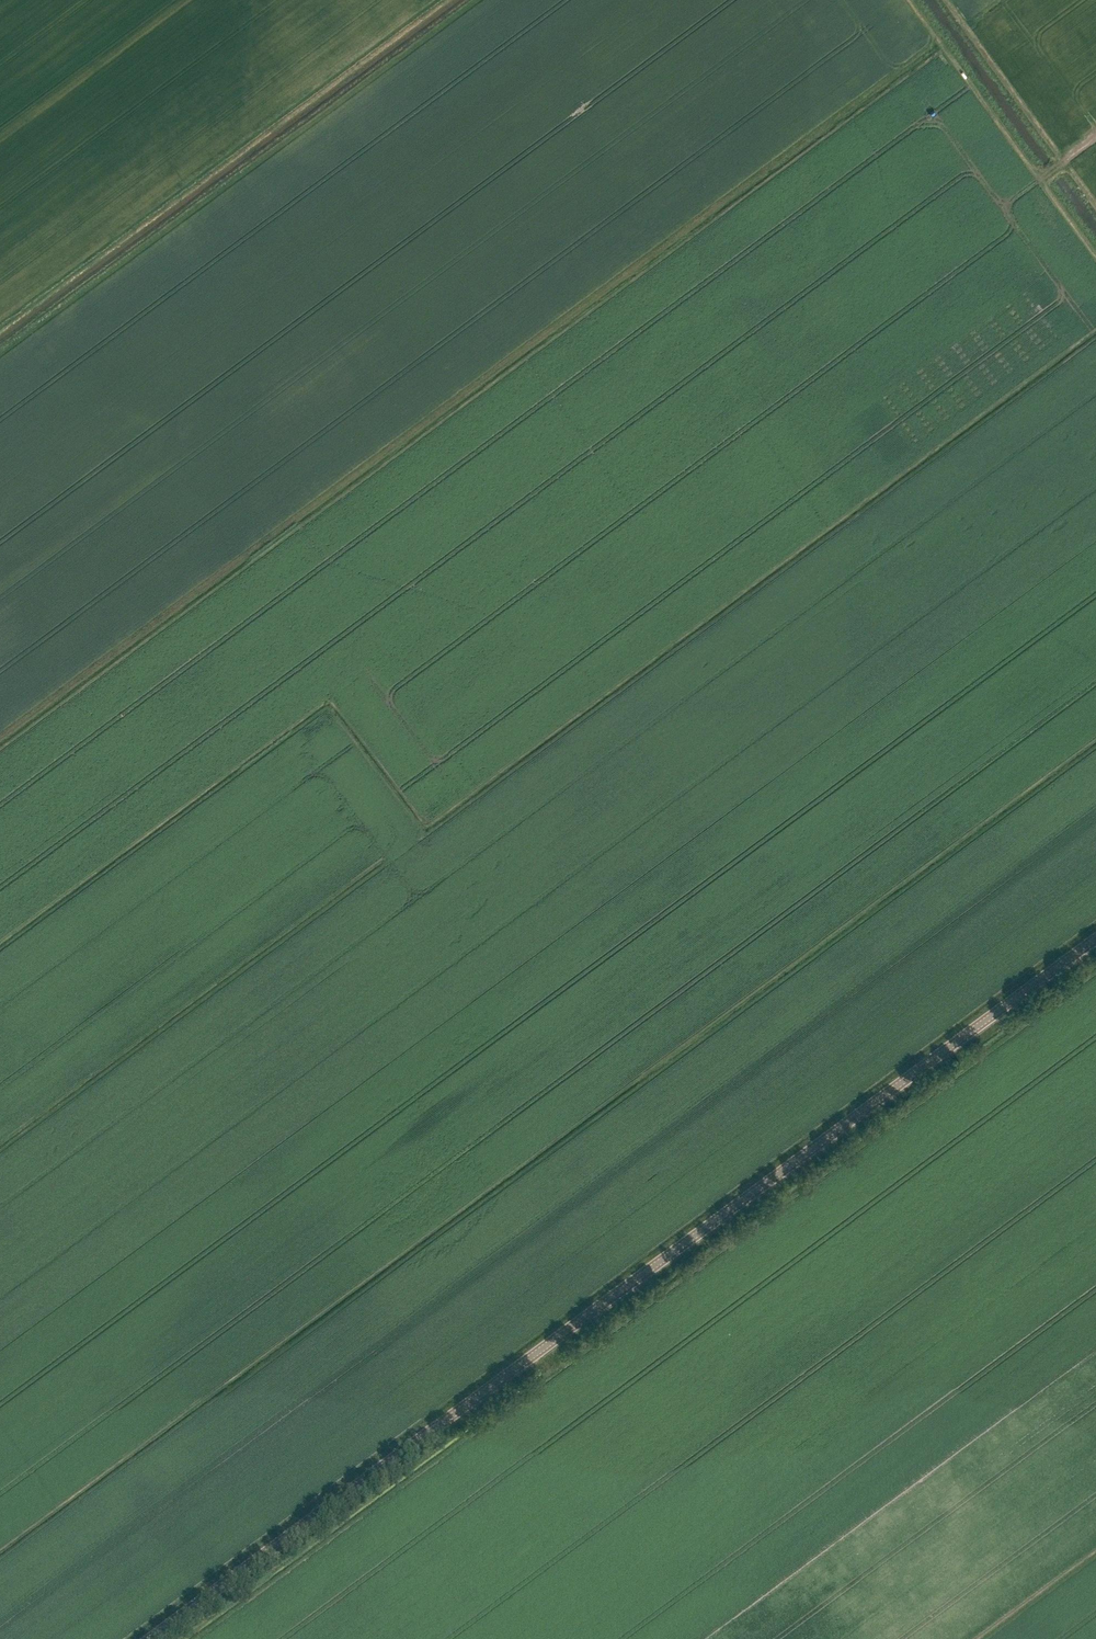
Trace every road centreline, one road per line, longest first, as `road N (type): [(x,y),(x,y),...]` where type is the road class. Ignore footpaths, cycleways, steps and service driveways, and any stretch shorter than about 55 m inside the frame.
road 1 (tertiary): [(150,1638),(1095,939)]

